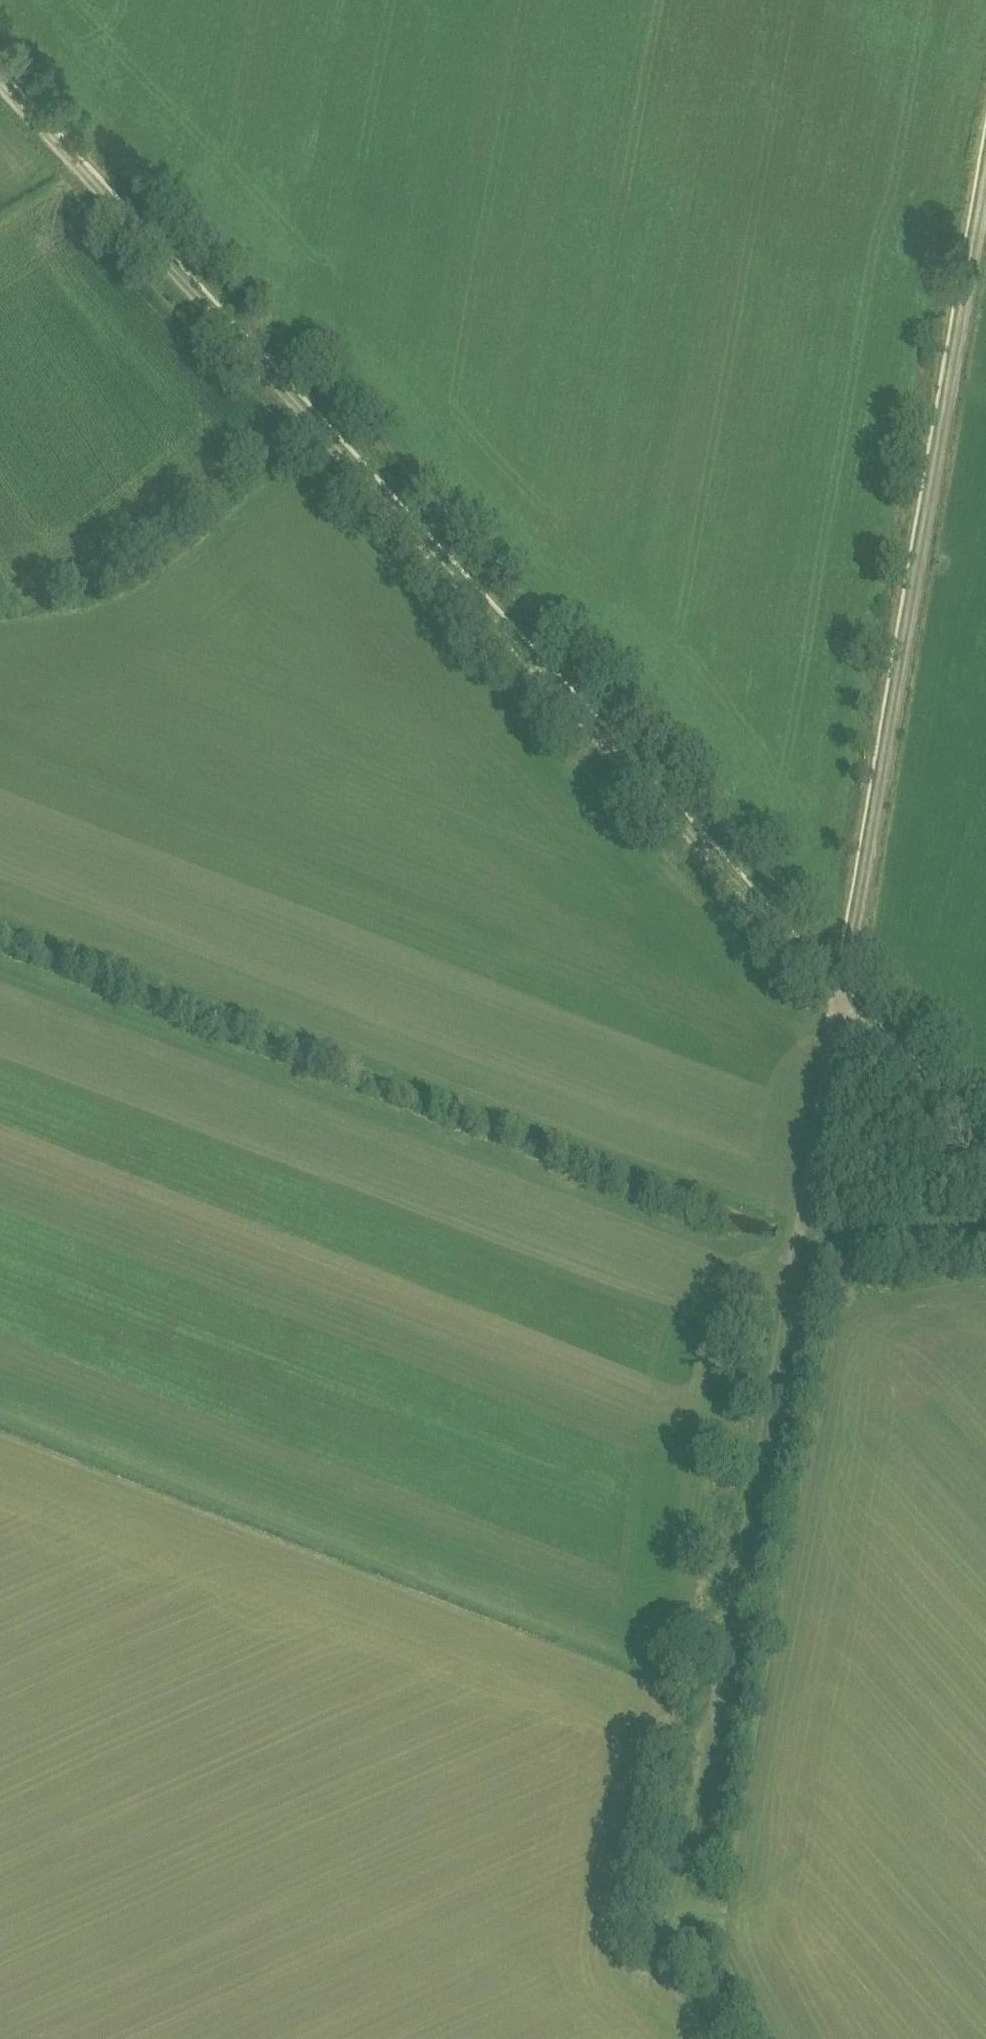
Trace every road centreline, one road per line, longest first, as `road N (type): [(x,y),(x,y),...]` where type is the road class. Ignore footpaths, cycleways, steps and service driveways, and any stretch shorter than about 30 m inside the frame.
road 1 (track): [(0,90),(834,984)]
road 2 (track): [(668,1921),(832,1034),(852,1006)]
road 3 (track): [(985,175),(865,873),(834,984)]
road 4 (track): [(985,1165),(834,984)]

